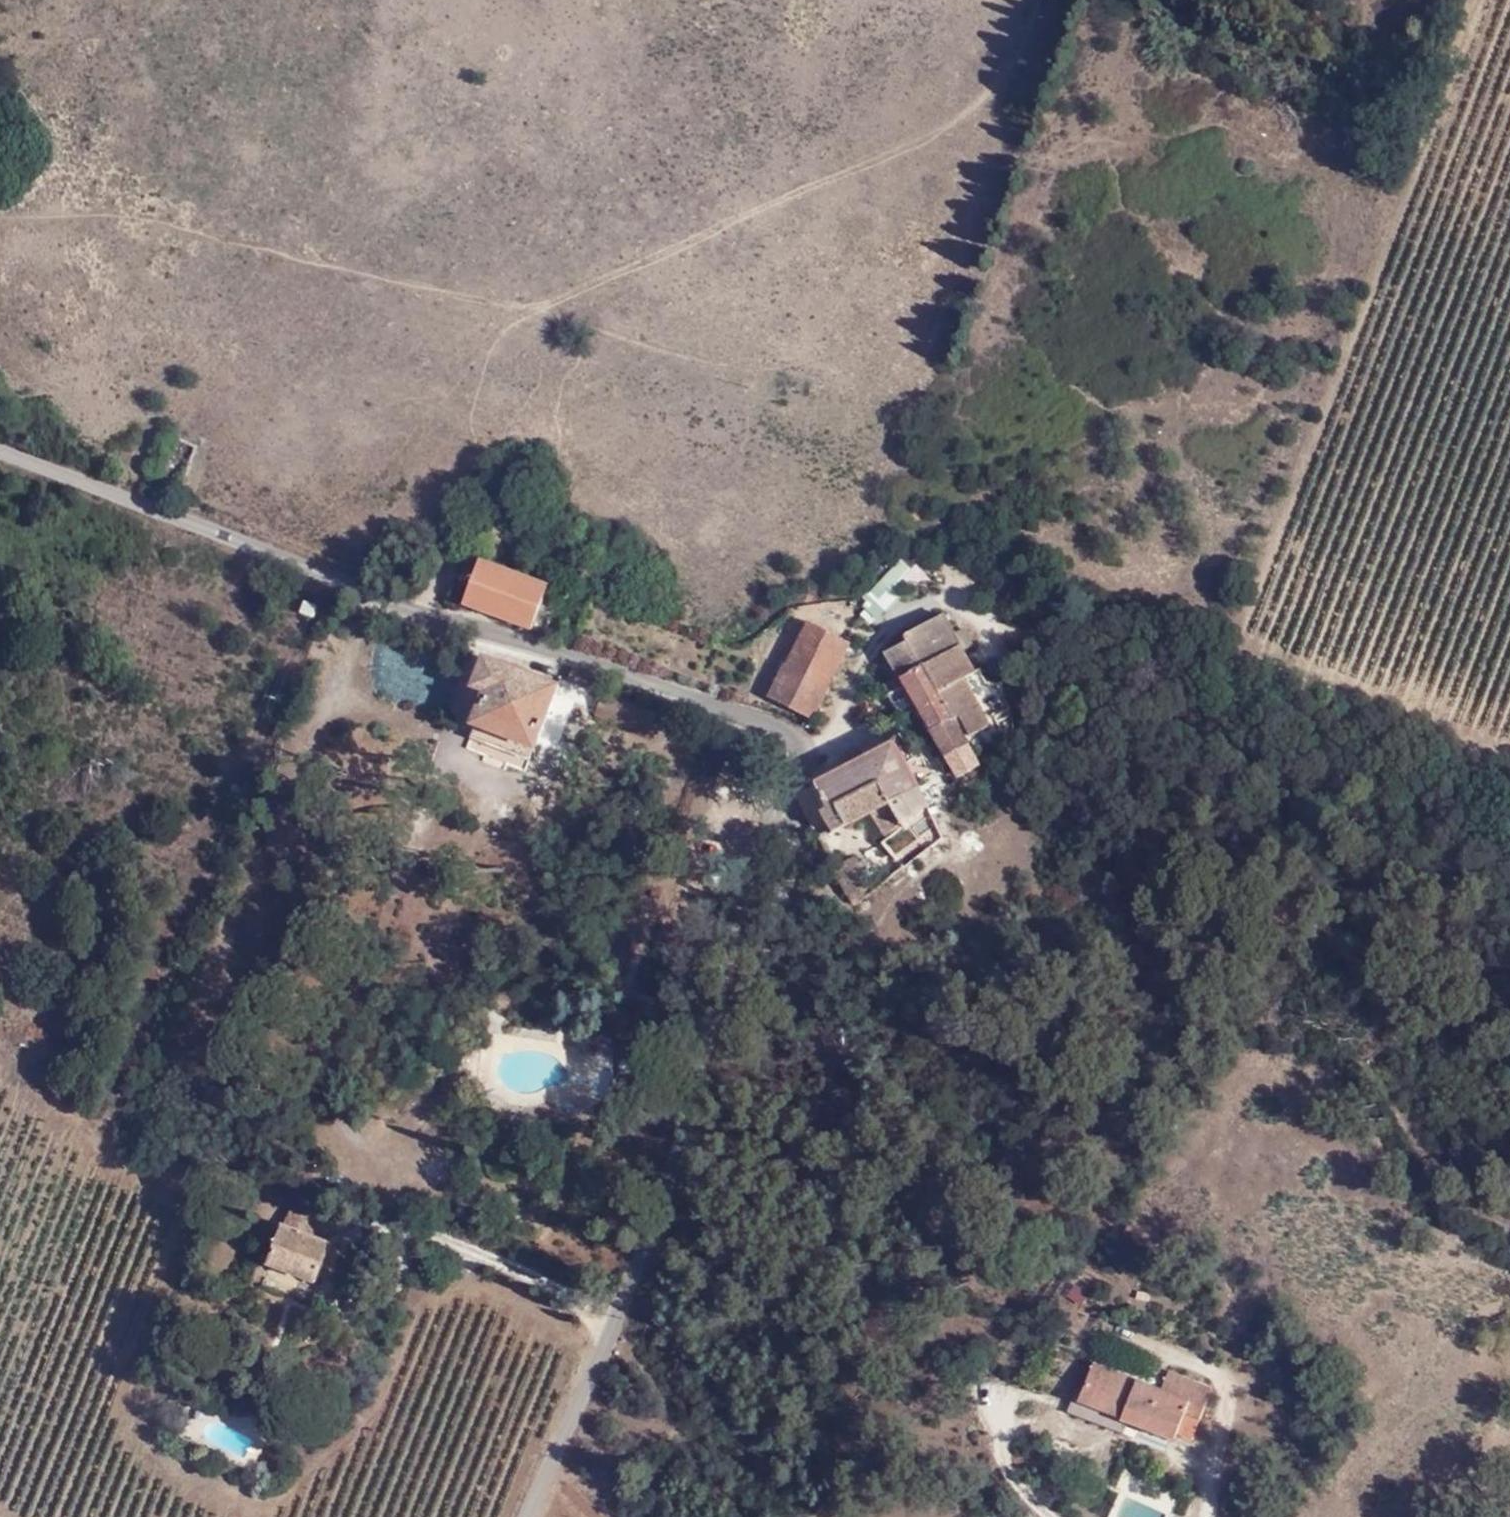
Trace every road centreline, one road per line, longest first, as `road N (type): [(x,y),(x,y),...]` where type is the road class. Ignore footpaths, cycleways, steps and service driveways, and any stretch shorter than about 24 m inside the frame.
road 1 (unclassified): [(526,1516),(795,890),(800,745),(788,729),(645,677),(423,612),(379,607),(329,577),(0,449)]
road 2 (track): [(329,577),(416,438),(508,322),(958,122),(997,89),(1035,0)]
road 3 (track): [(0,214),(135,215),(527,313)]
road 4 (track): [(1509,1218),(1464,1199),(1436,1177),(1380,1083),(1380,1059),(1407,1020),(1509,942)]

